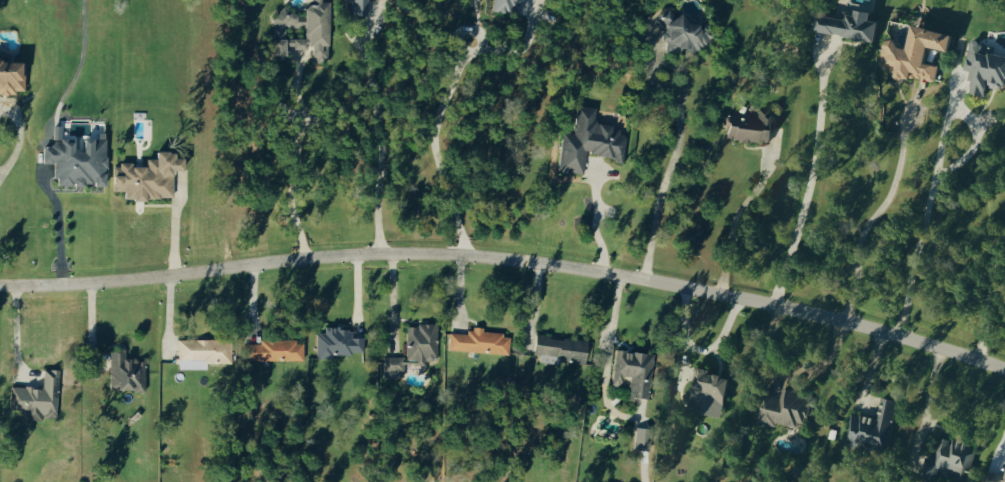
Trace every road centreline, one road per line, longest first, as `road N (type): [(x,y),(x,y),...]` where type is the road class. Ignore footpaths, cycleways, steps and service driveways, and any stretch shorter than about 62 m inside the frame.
road 1 (residential): [(1004,368),(847,321),(464,255),(322,258),(90,285),(0,285)]

